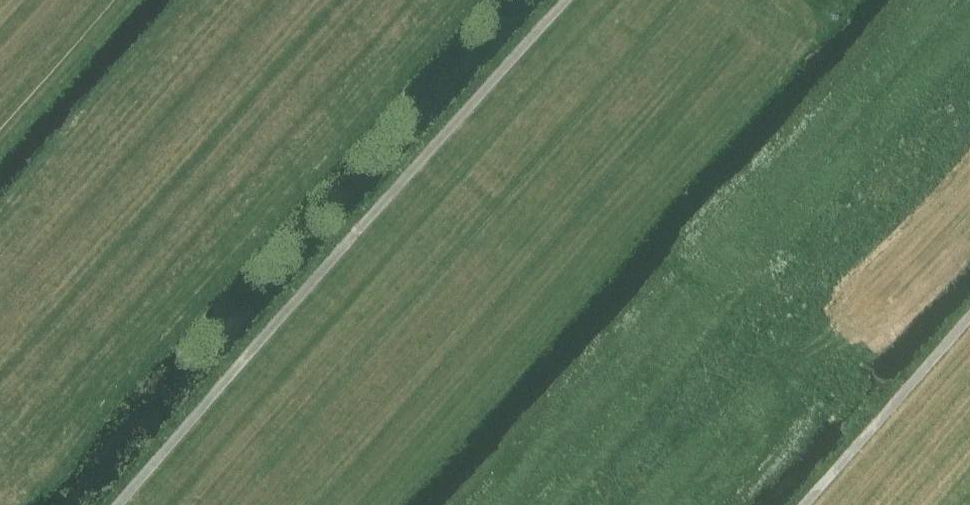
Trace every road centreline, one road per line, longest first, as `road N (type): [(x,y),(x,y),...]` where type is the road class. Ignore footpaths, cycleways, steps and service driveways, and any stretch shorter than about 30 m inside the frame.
road 1 (track): [(115,504),(565,0)]
road 2 (track): [(807,504),(969,321)]

